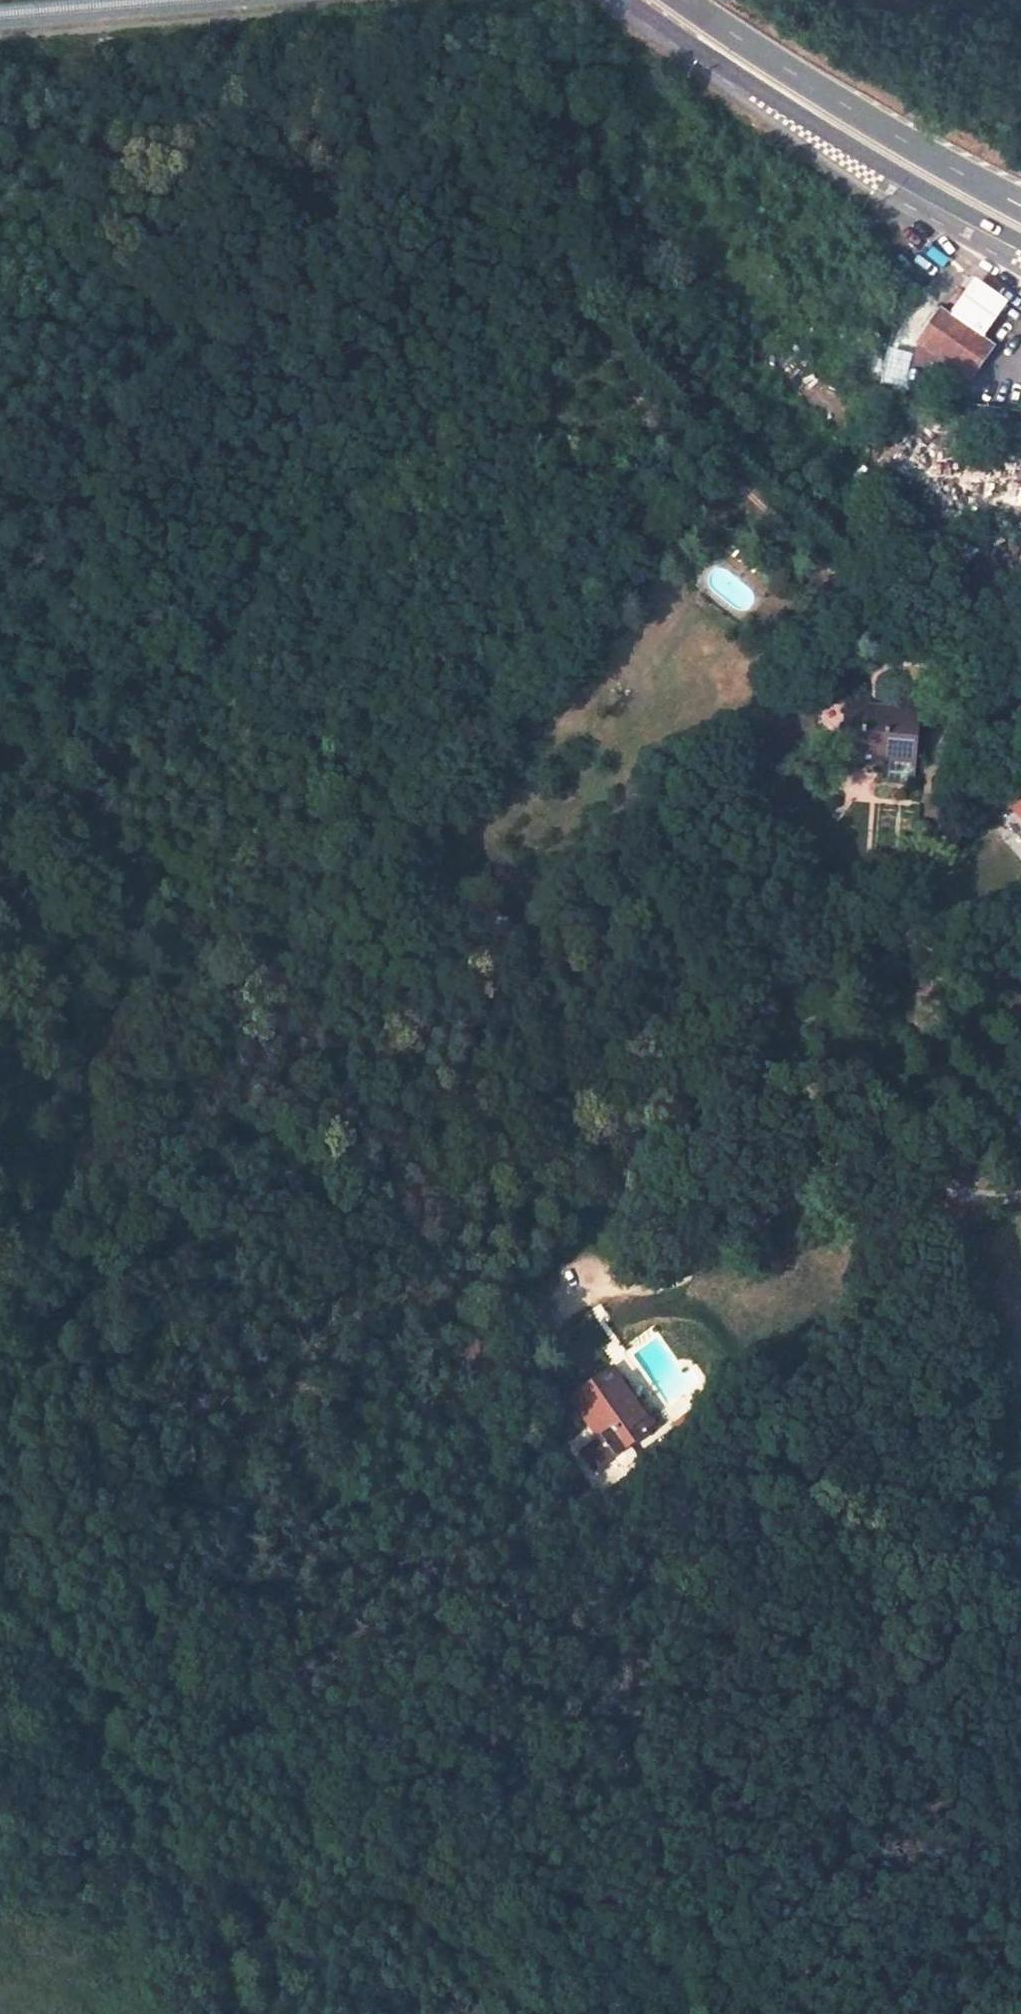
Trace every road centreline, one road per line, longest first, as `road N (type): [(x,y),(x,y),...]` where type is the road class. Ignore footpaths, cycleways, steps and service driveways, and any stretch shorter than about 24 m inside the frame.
road 1 (primary): [(1020,205),(856,114),(696,0)]
road 2 (primary): [(637,0),(931,202)]

